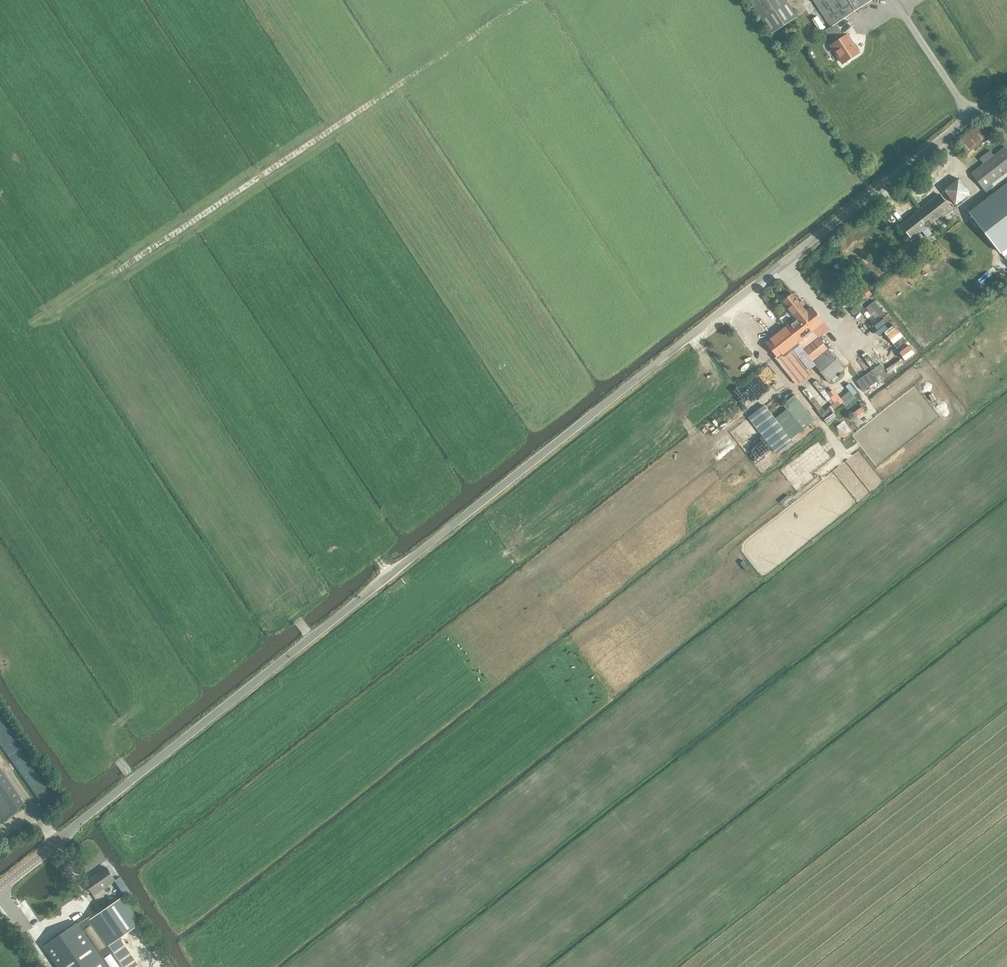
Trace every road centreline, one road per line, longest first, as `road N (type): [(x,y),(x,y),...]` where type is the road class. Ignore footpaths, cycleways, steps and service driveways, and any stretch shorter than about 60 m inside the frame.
road 1 (unclassified): [(0,886),(1006,91)]

